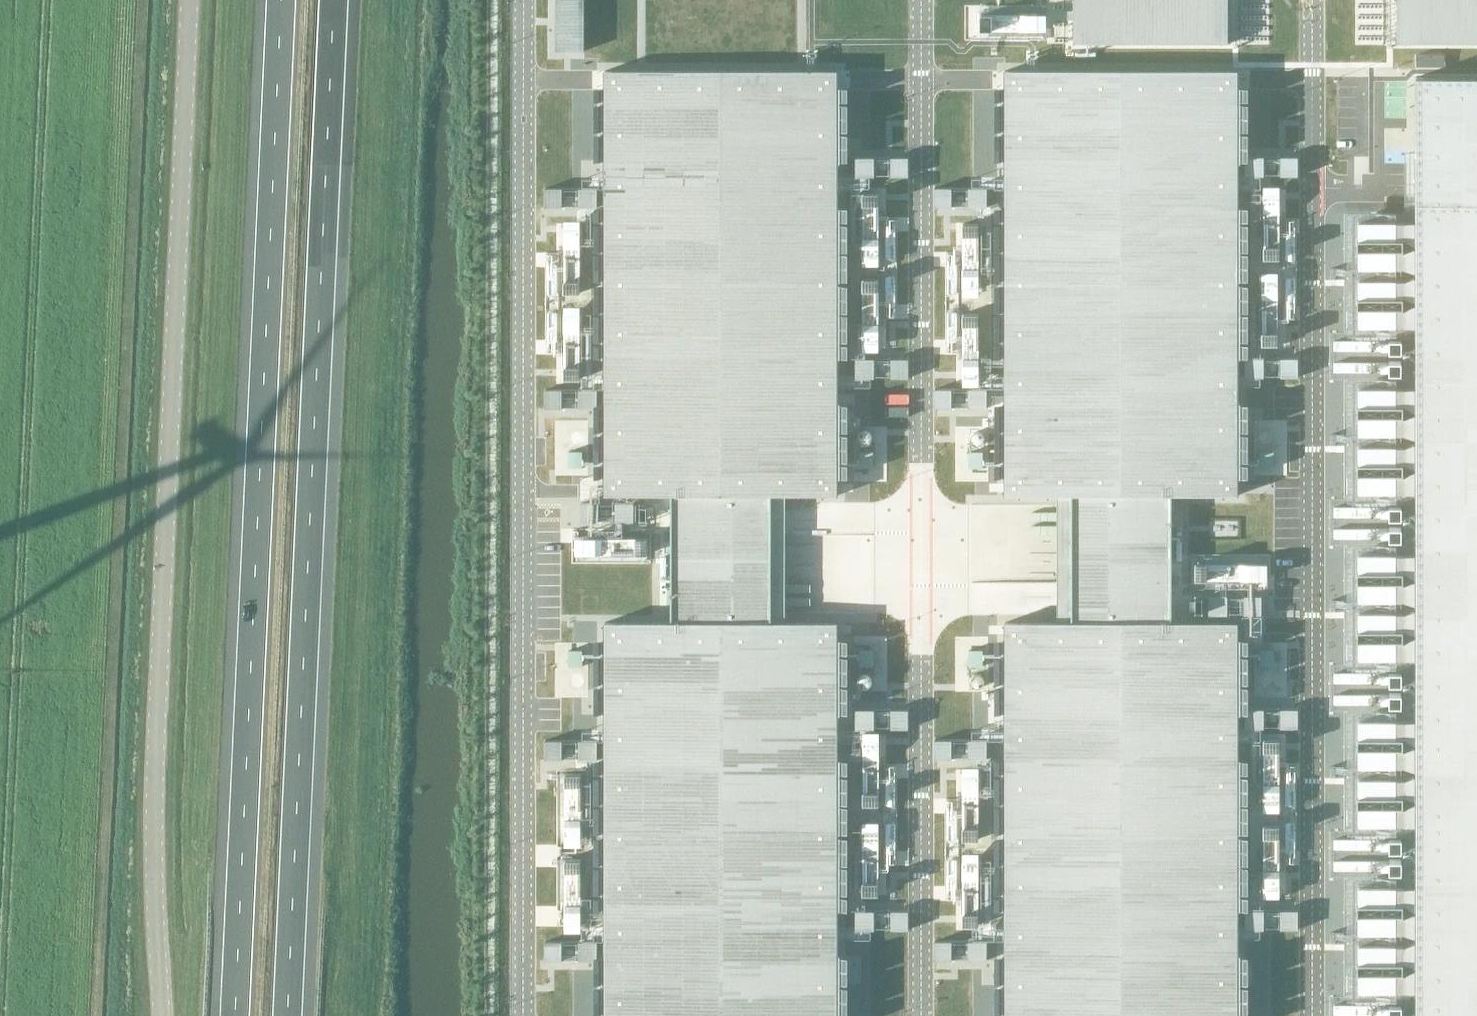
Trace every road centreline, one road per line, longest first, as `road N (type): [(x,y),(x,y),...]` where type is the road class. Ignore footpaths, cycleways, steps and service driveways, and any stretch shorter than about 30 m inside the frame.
road 1 (motorway): [(282,0),(234,1015)]
road 2 (motorway): [(287,1015),(335,0)]
road 3 (unclassified): [(163,1015),(156,856),(191,0)]

